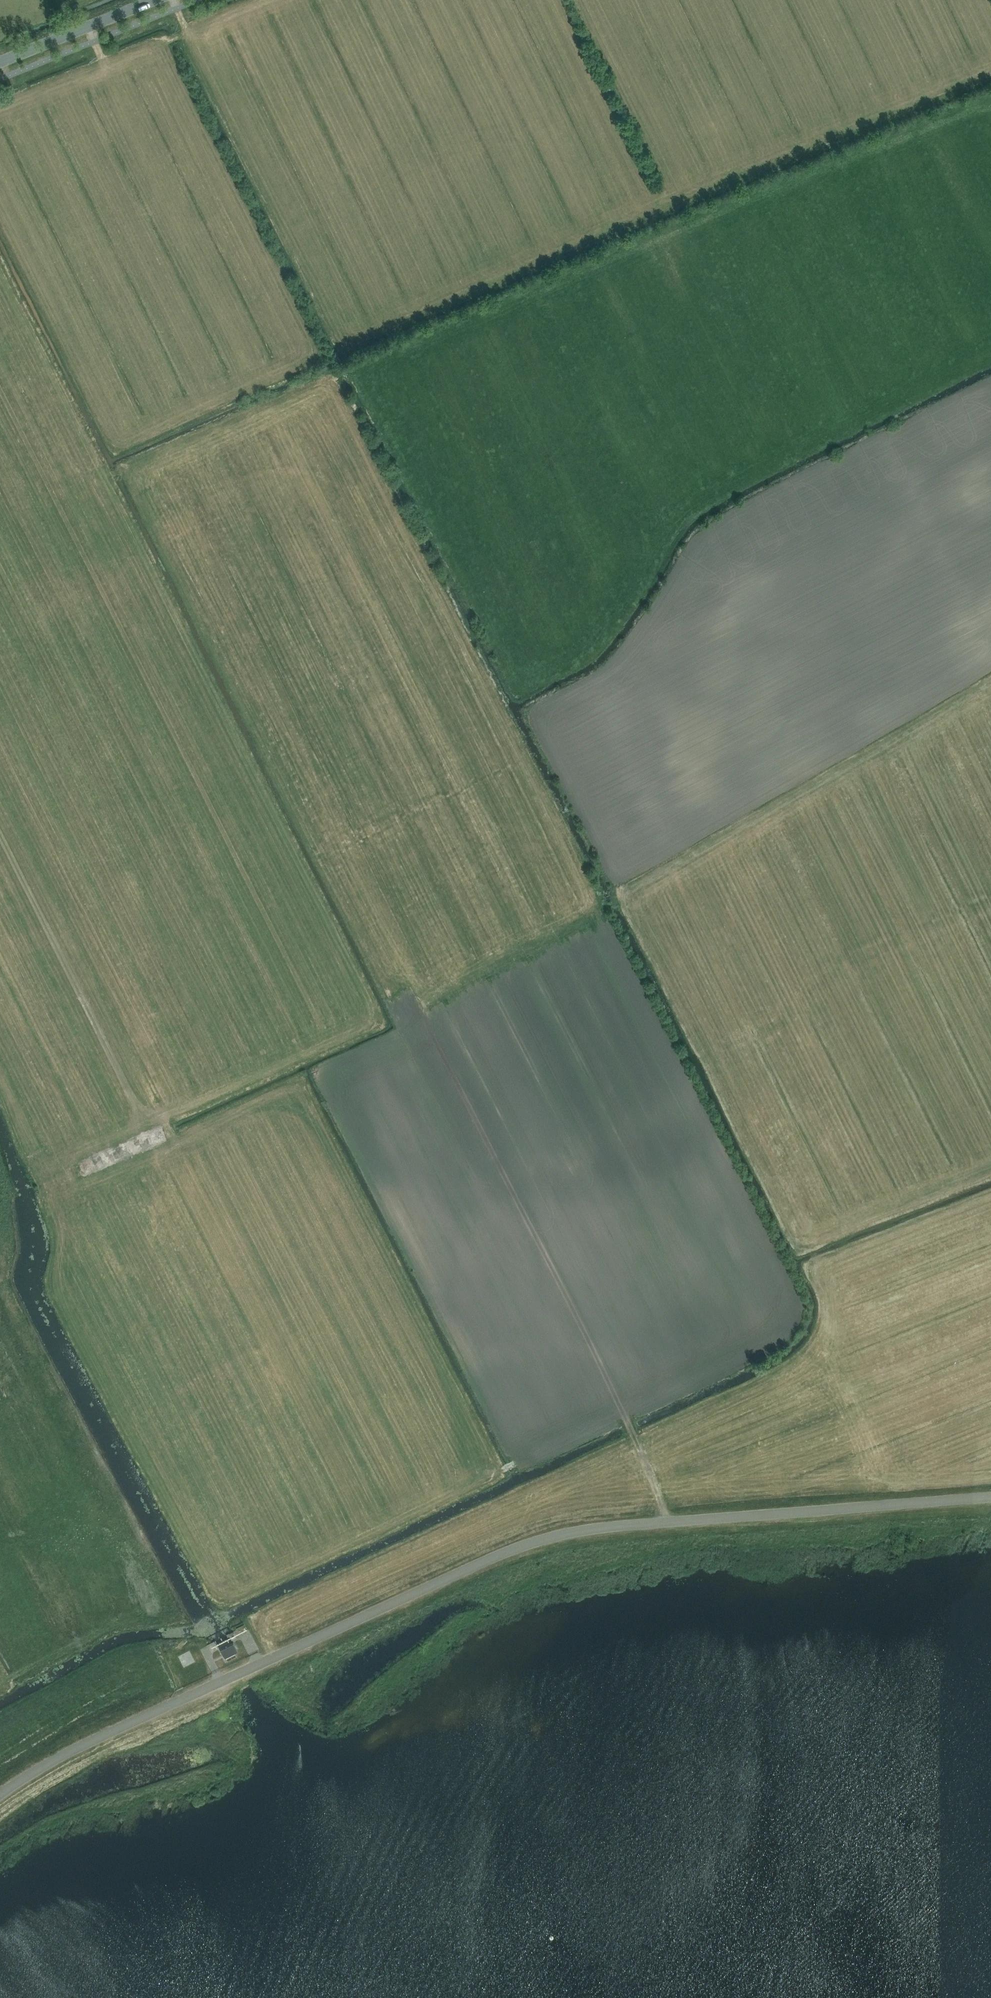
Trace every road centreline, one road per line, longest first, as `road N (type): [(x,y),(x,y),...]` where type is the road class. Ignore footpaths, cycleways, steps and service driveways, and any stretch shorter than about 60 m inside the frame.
road 1 (unclassified): [(0,1797),(121,1728),(538,1539),(990,1496)]
road 2 (tertiary): [(154,0),(0,62)]

